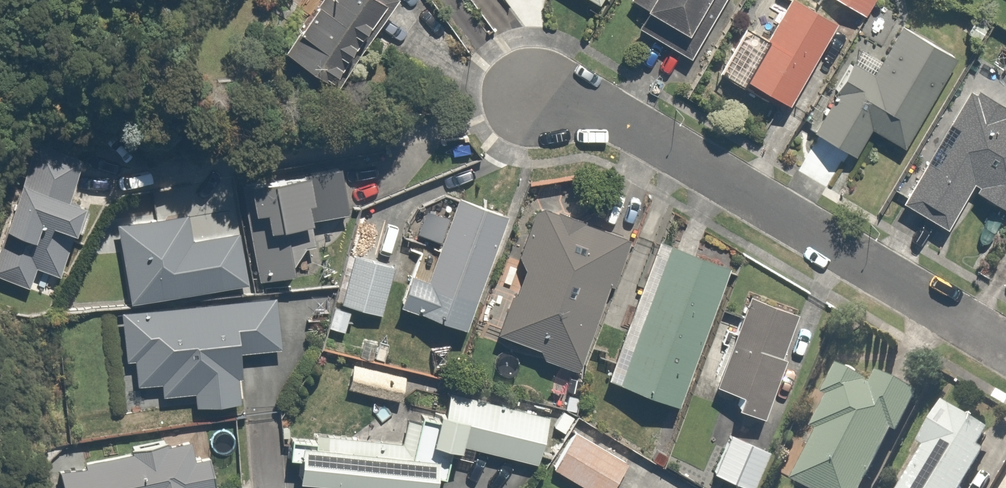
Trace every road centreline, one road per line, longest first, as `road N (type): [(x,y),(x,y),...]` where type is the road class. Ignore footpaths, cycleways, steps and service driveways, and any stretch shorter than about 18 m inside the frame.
road 1 (residential): [(535,98),(620,122),(1005,349)]

